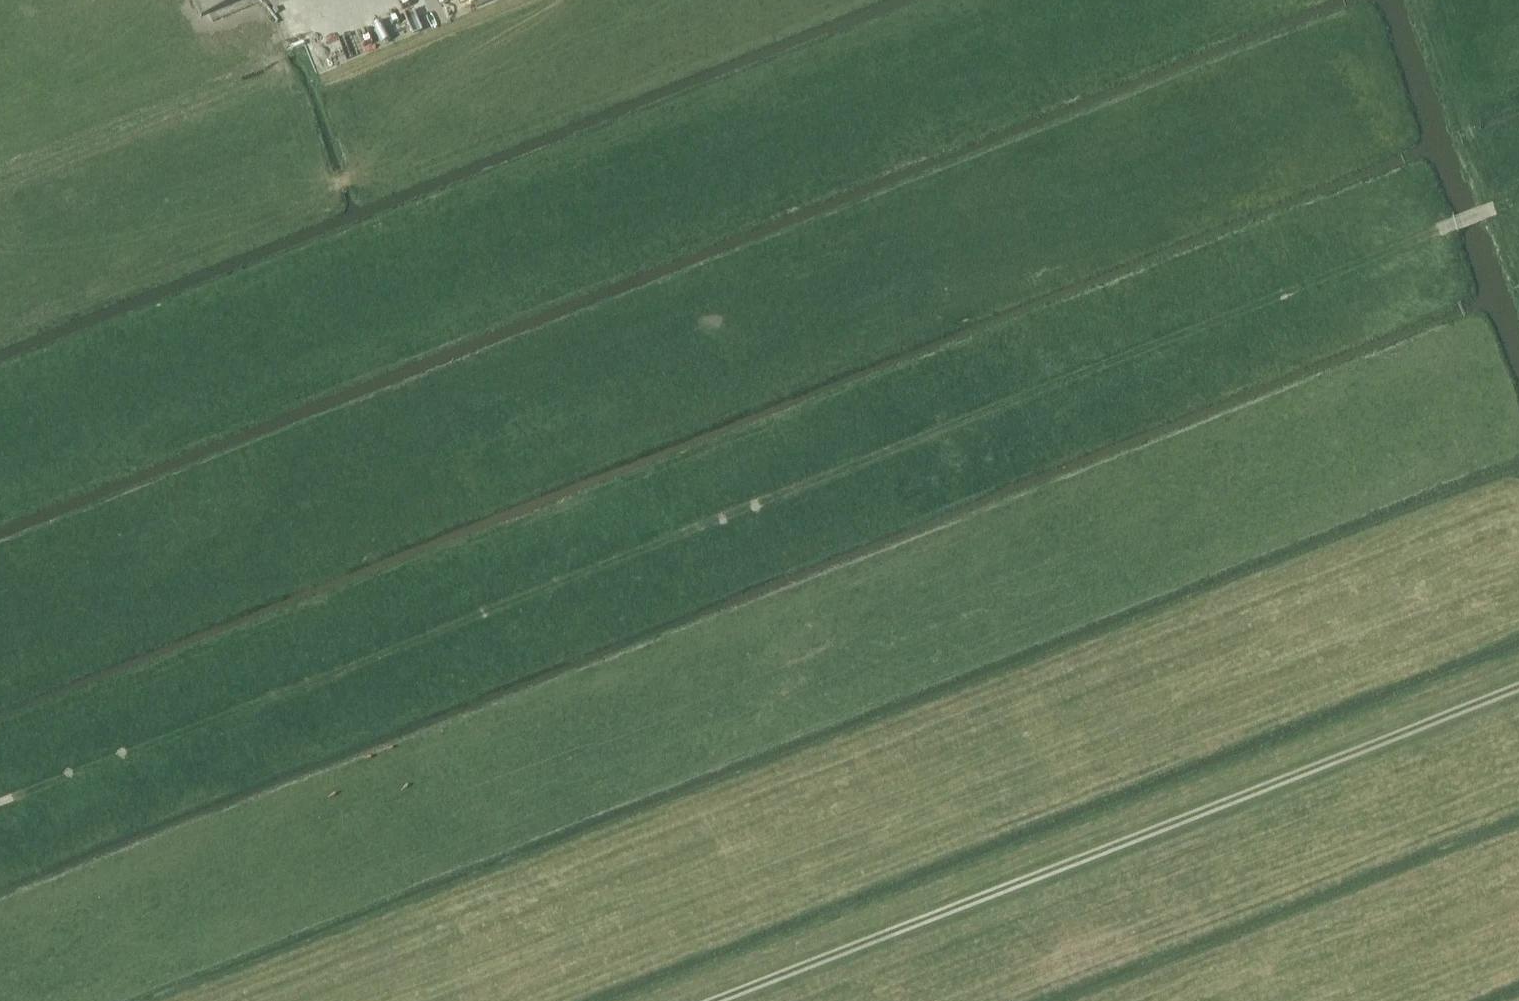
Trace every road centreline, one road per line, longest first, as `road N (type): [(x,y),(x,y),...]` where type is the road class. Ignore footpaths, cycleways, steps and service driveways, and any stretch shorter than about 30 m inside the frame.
road 1 (track): [(737,1000),(1518,690)]

